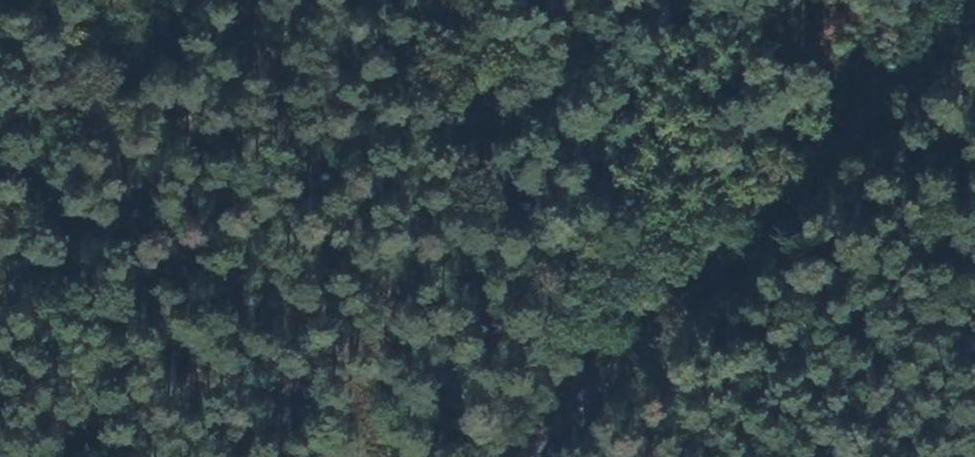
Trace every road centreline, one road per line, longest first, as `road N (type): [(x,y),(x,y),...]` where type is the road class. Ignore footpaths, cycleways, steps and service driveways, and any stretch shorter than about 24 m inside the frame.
road 1 (track): [(974,0),(522,456)]

